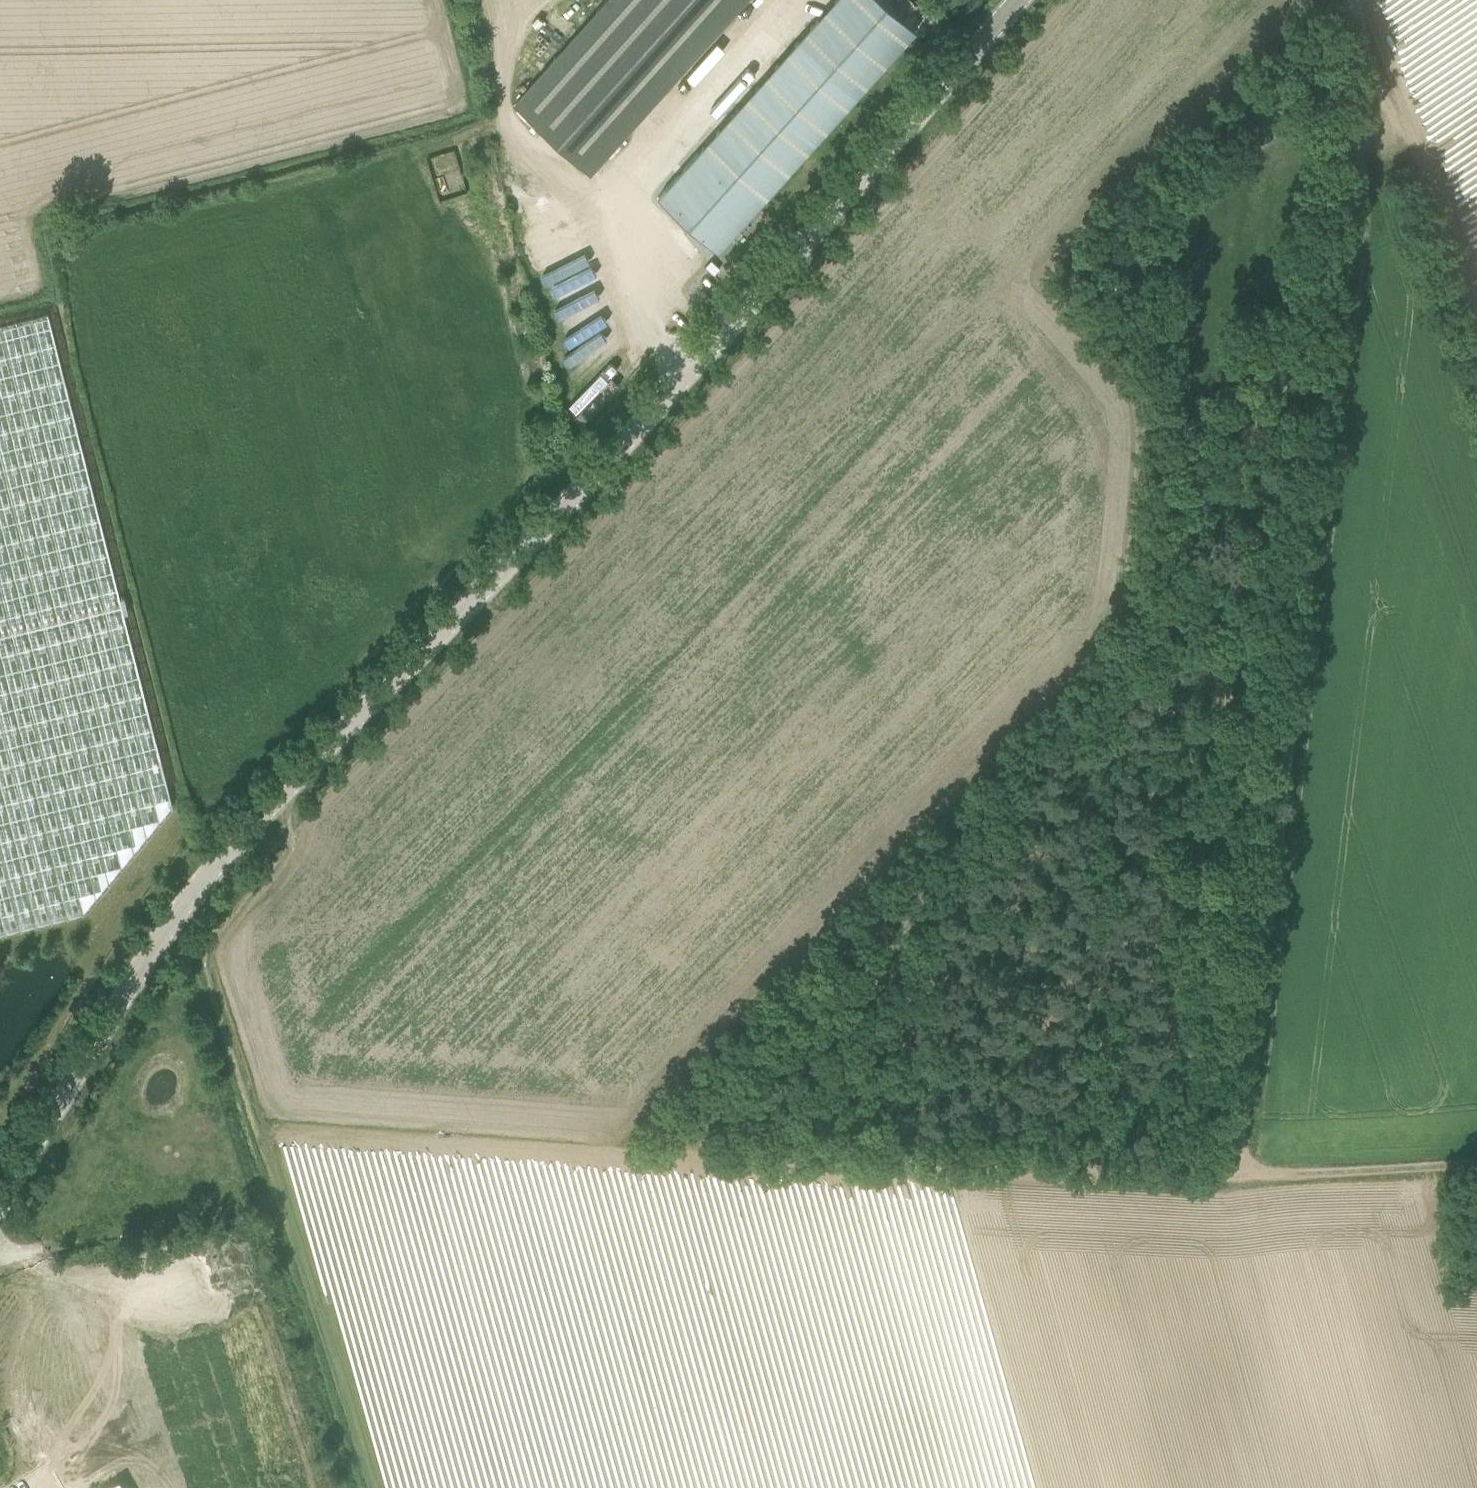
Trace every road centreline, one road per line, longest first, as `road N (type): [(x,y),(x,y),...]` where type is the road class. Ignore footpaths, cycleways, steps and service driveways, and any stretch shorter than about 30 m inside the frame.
road 1 (tertiary): [(0,1186),(229,842),(351,703),(445,618),(1020,0)]
road 2 (track): [(1351,0),(1365,37),(1358,150),(1238,1174)]
road 3 (track): [(957,1166),(1238,1174)]
road 4 (track): [(1238,1174),(1476,1172)]

